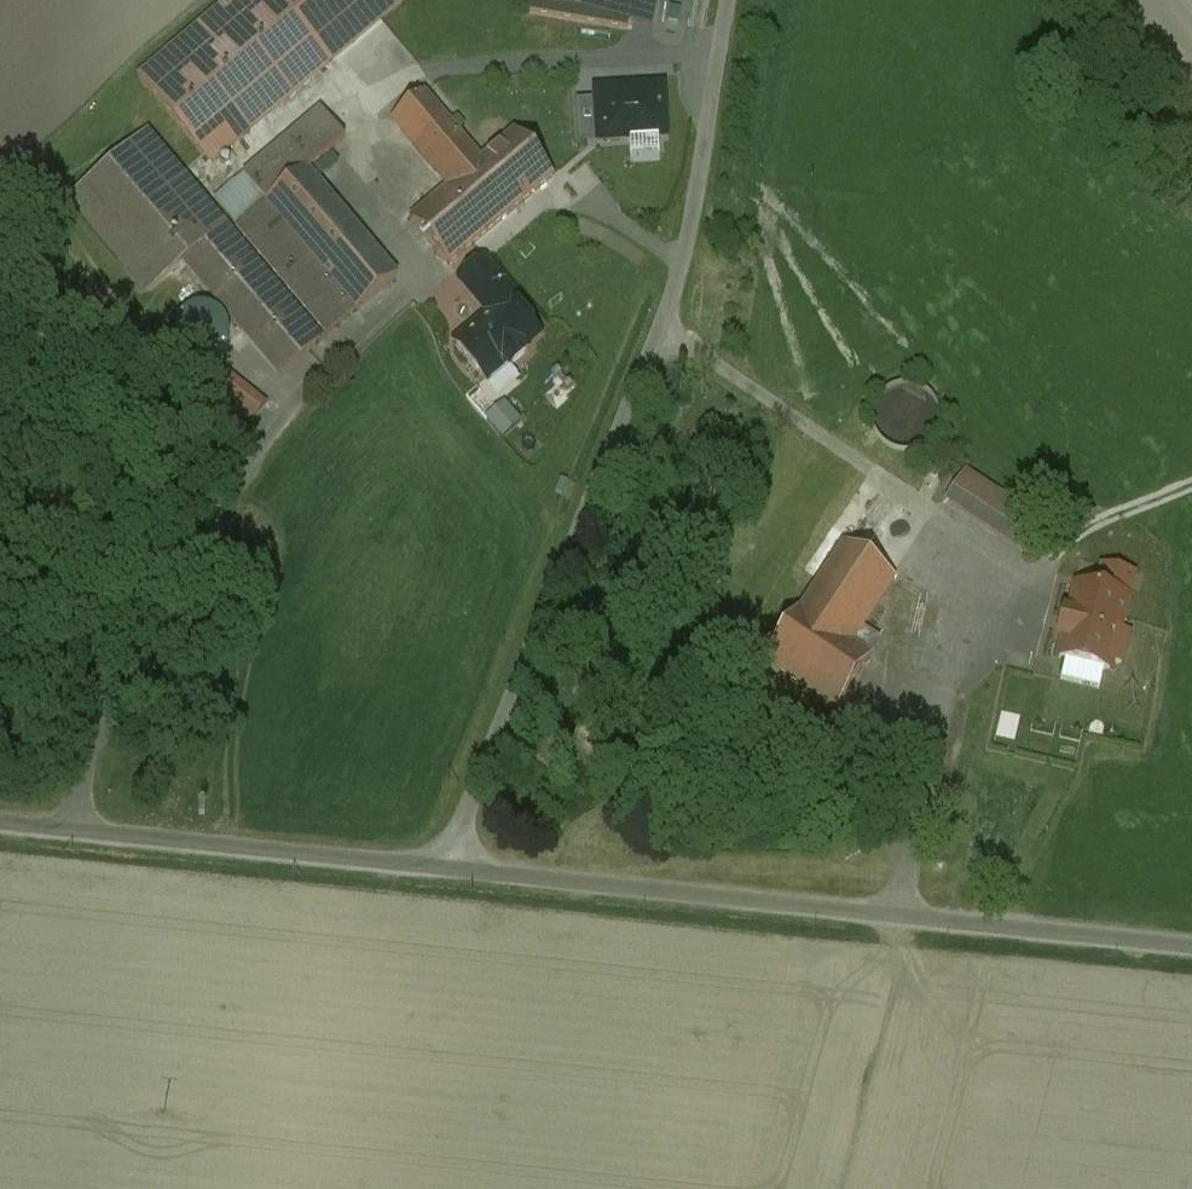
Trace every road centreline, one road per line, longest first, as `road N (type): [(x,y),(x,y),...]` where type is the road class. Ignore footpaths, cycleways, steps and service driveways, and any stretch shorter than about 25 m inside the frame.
road 1 (unclassified): [(726,0),(690,222),(658,328),(442,870)]
road 2 (unclassified): [(1191,948),(442,870)]
road 3 (unclassified): [(442,870),(0,826)]
road 4 (track): [(1191,485),(1066,543)]

